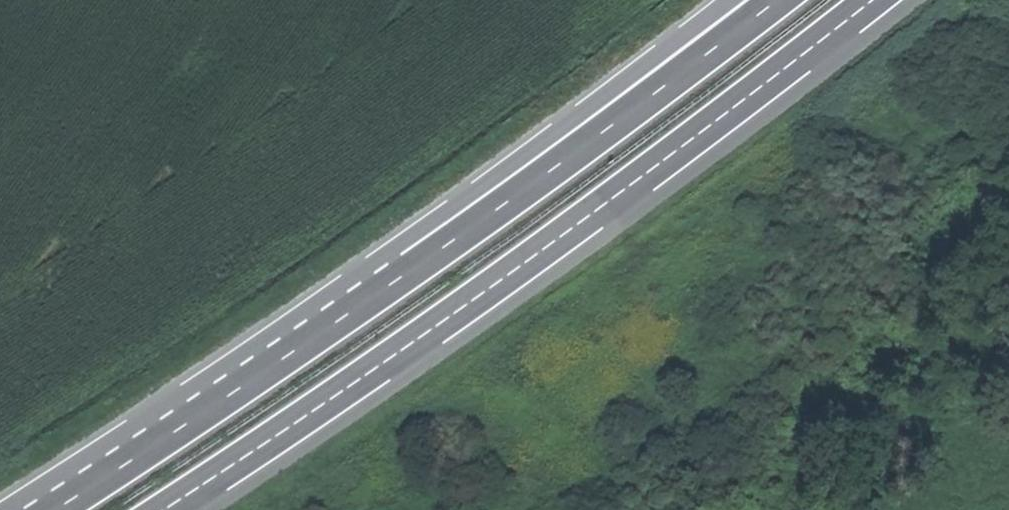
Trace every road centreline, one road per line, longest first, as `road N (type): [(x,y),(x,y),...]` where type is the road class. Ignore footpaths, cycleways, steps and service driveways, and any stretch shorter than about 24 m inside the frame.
road 1 (motorway): [(160,509),(425,334),(871,0)]
road 2 (motorway): [(514,199),(179,433),(55,509)]
road 3 (motorway): [(774,0),(514,199)]
road 4 (motorway): [(729,0),(613,92),(514,199)]

